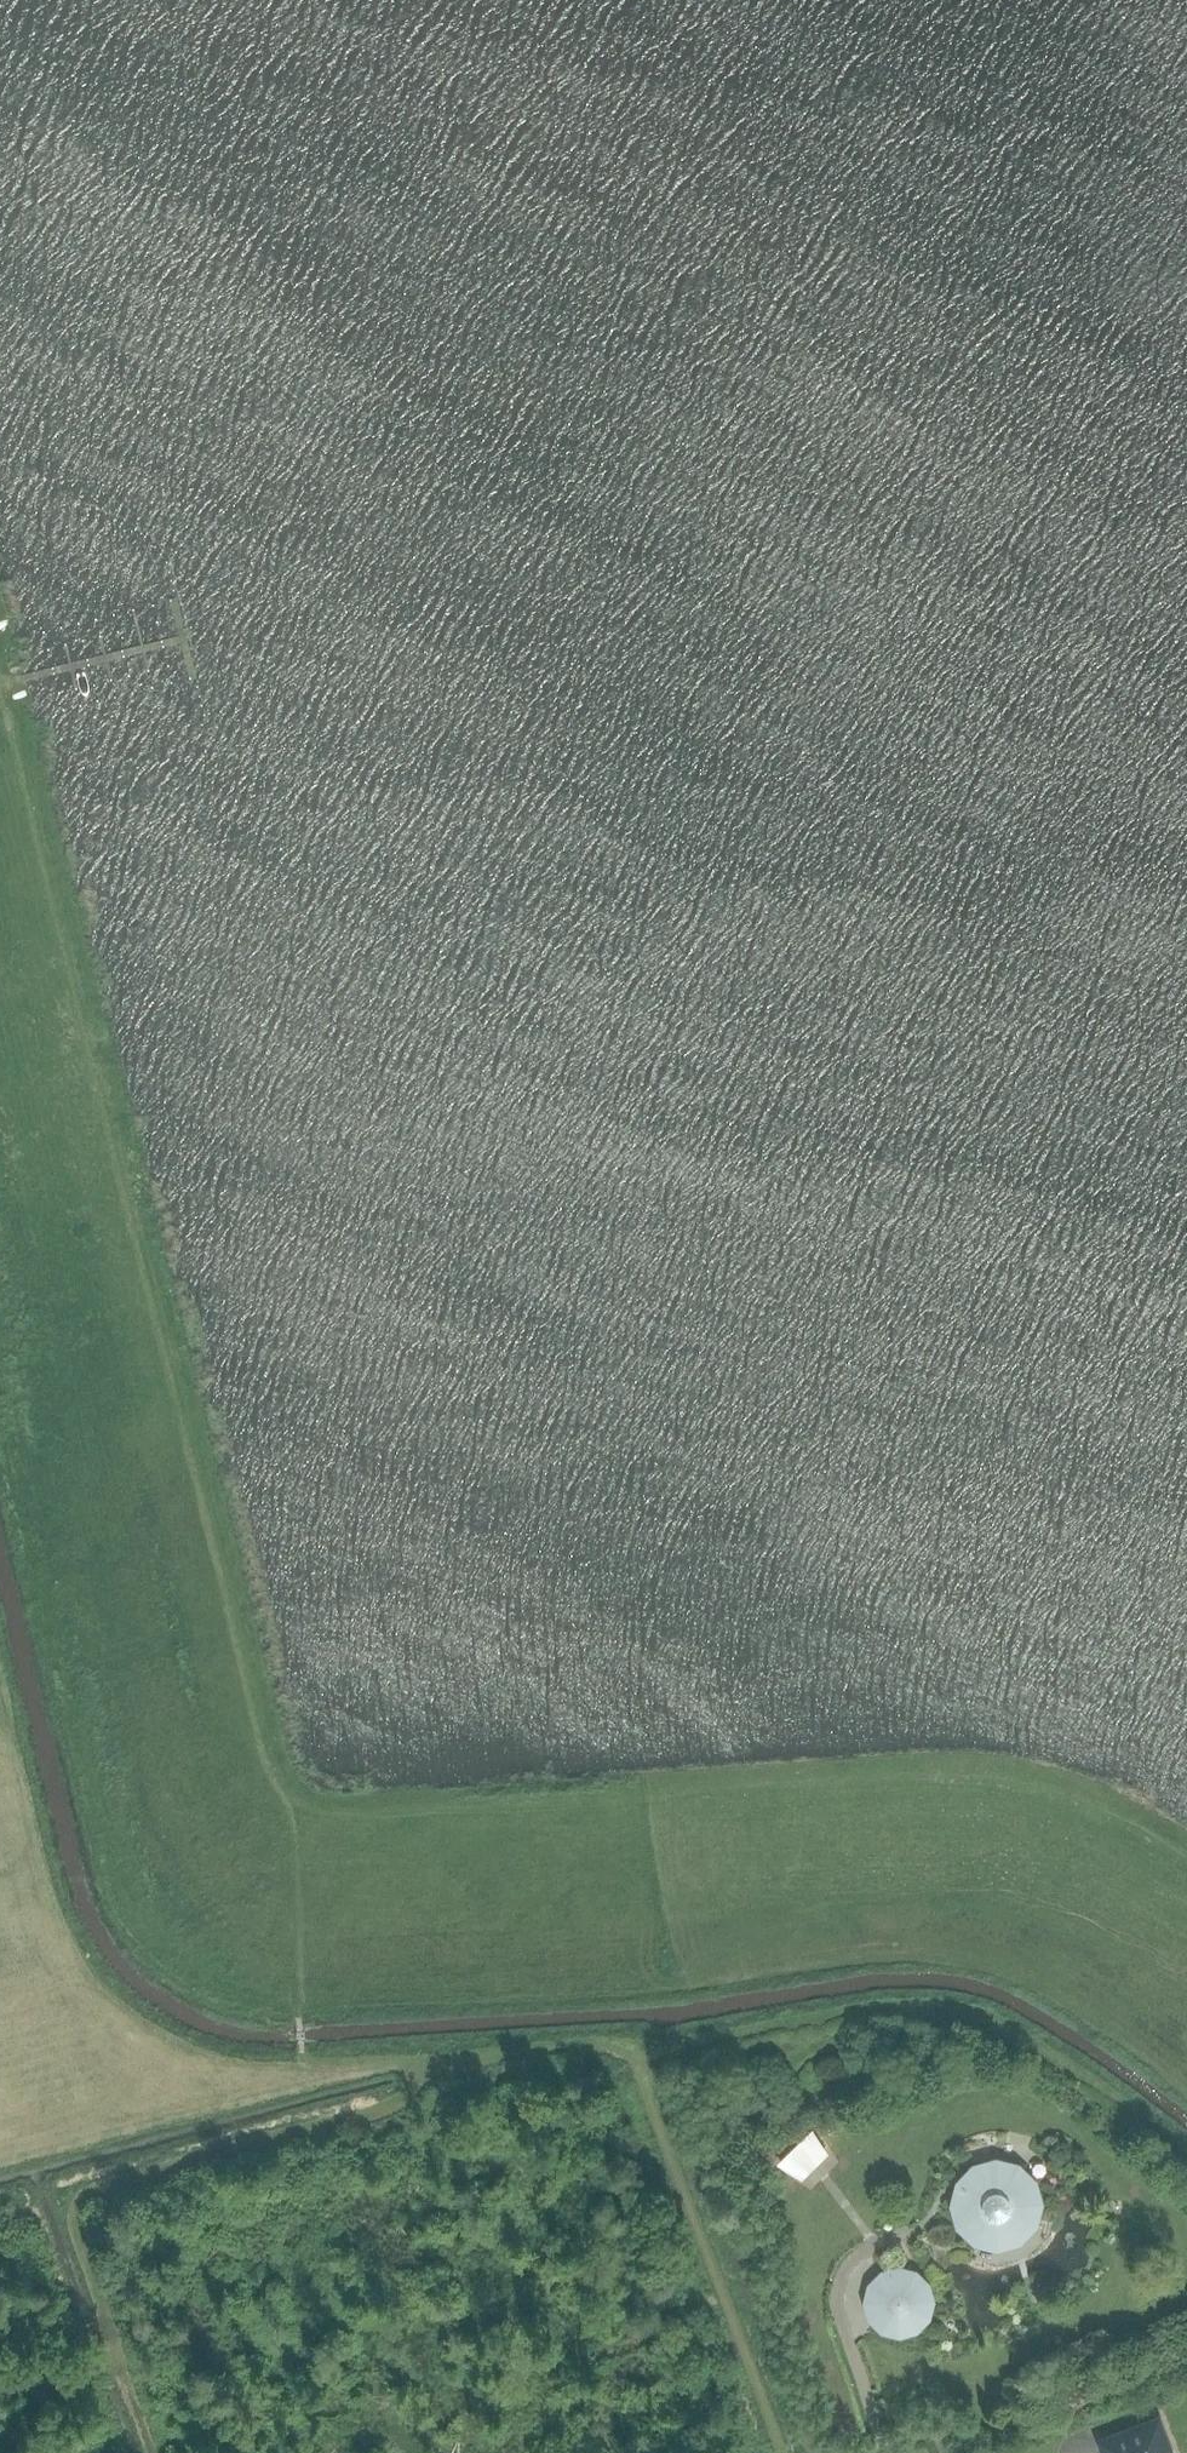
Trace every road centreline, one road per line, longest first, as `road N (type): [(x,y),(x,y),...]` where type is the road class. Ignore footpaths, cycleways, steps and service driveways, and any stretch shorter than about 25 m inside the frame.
road 1 (track): [(0,2354),(85,2330),(40,2191),(611,2044),(781,2452)]

